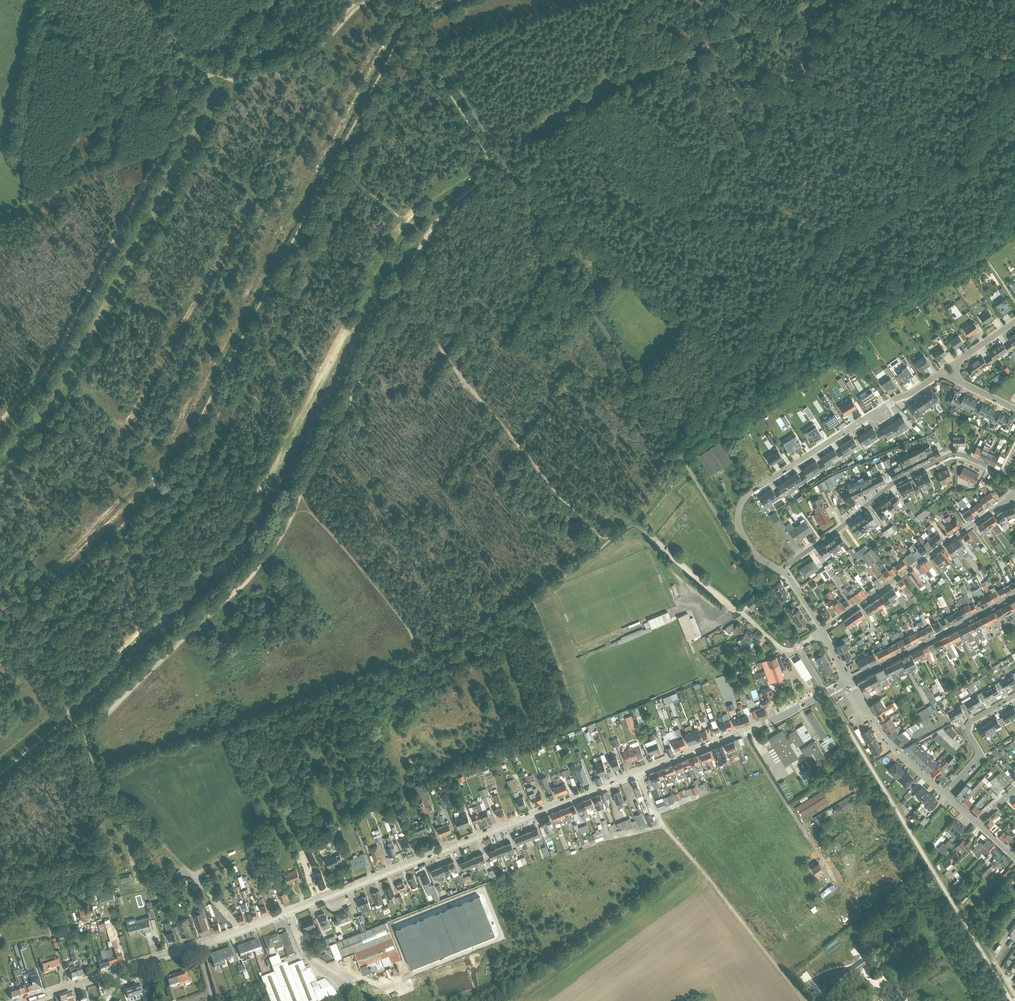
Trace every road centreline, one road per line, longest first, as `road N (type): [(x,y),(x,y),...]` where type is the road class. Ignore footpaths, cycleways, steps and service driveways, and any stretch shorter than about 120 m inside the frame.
road 1 (track): [(530,182),(575,131),(698,215),(728,158),(750,165),(866,0)]
road 2 (tertiary): [(639,773),(290,911)]
road 3 (tertiary): [(290,911),(23,1000)]
road 4 (residential): [(786,571),(891,484),(950,454),(1004,474)]
road 5 (unclassified): [(786,571),(751,549),(738,525),(741,505),(882,408)]
road 6 (track): [(663,826),(812,1000)]
road 7 (residential): [(822,632),(1008,499)]
road 8 (track): [(796,104),(786,88),(805,80),(946,176)]
road 9 (residential): [(1014,595),(849,682)]
road 10 (unclassified): [(744,731),(837,883)]
road 11 (track): [(0,876),(51,864),(78,808),(110,785)]
road 12 (tertiary): [(946,794),(890,743),(849,682)]
road 13 (track): [(460,71),(521,23),(580,0)]
road 14 (residential): [(946,794),(976,761),(969,724),(1014,695)]
road 15 (track): [(241,930),(154,833)]
road 16 (unclassified): [(290,911),(312,959),(368,1000)]

